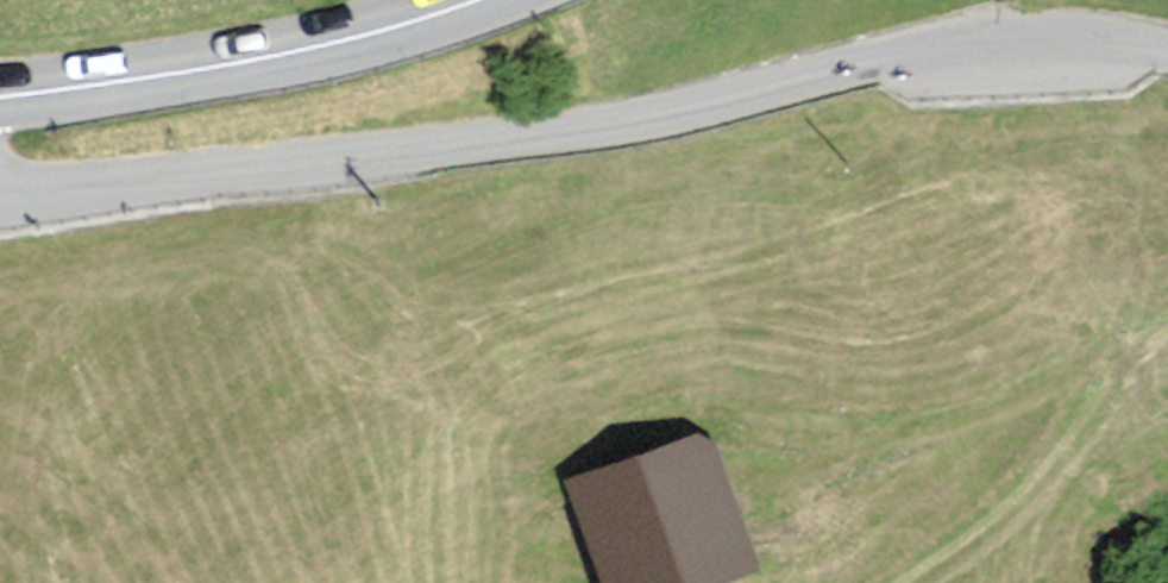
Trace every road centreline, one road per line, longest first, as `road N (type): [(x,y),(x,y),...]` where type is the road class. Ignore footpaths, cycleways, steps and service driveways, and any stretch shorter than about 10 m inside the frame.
road 1 (unclassified): [(1167,53),(1084,36),(1017,35),(576,130),(0,200)]
road 2 (primary): [(477,0),(299,52),(0,97)]
road 3 (track): [(775,469),(1167,311)]

